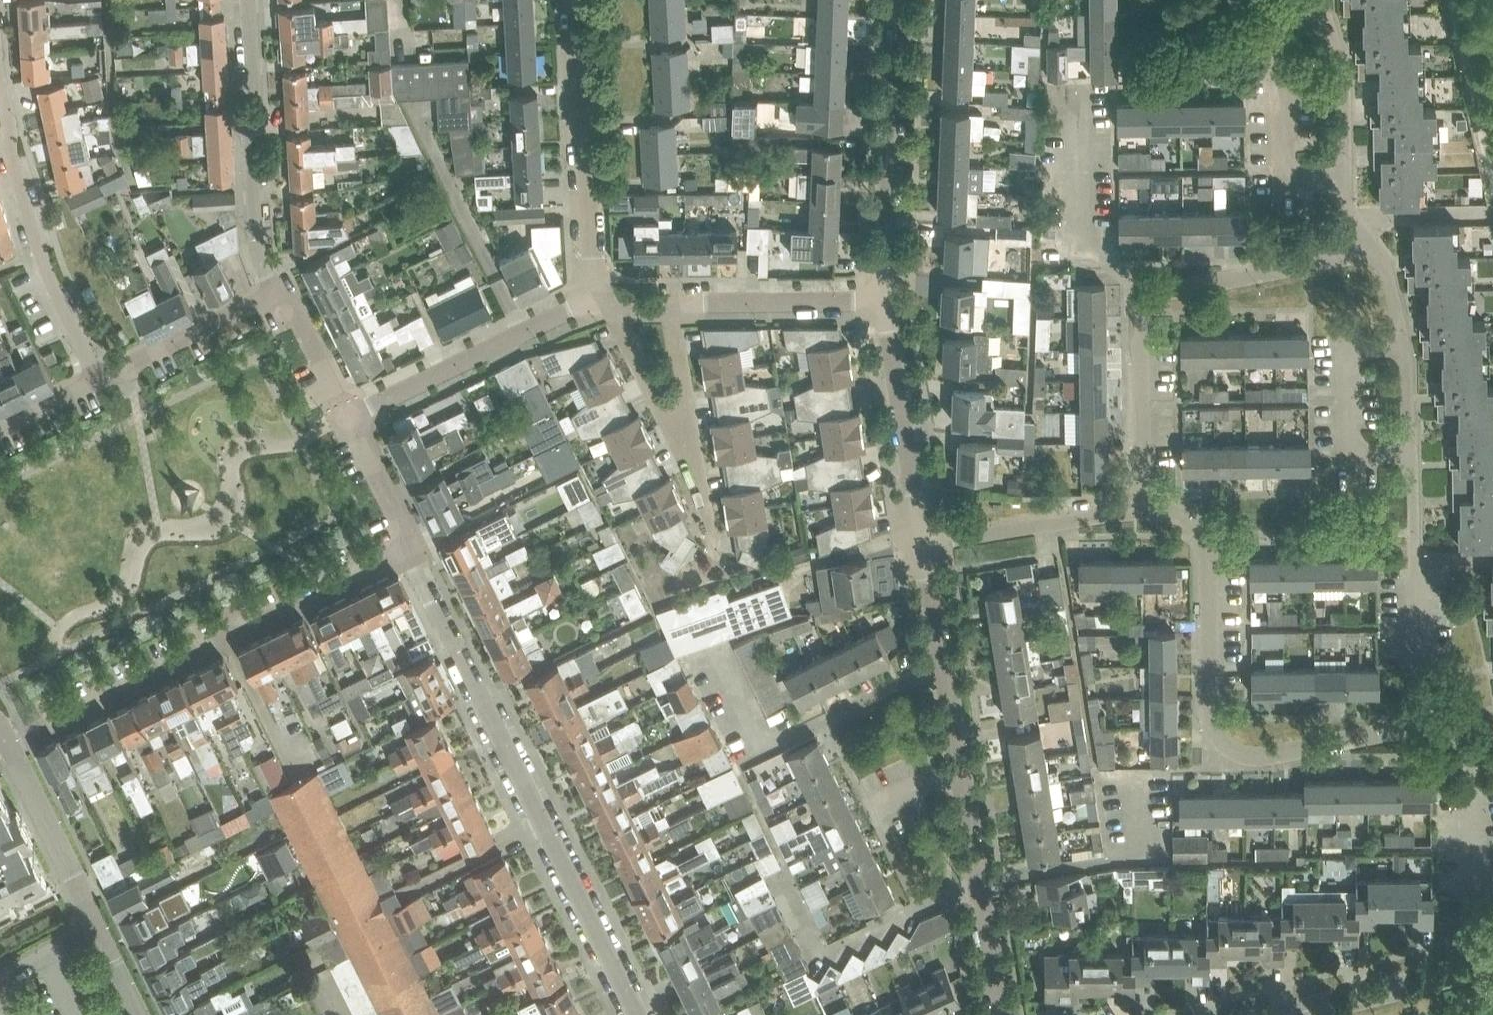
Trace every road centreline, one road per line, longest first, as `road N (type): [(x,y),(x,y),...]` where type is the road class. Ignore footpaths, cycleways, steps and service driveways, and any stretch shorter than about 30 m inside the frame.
road 1 (residential): [(638,1014),(412,546)]
road 2 (residential): [(1426,722),(1268,756),(1232,750),(1212,719),(1204,534),(1188,518),(1143,509)]
road 3 (residential): [(1143,509),(1139,323),(1151,295),(1343,256),(1364,235)]
road 4 (residential): [(26,737),(412,546)]
road 5 (residential): [(1001,1014),(942,665)]
road 6 (residential): [(0,80),(12,161),(38,249),(99,380)]
road 7 (residential): [(613,310),(593,253),(580,0)]
road 8 (residential): [(885,300),(899,0)]
road 9 (residential): [(138,1014),(10,744)]
road 10 (residential): [(275,292),(257,237),(245,0)]
road 11 (residential): [(347,417),(566,311),(613,310)]
road 12 (residential): [(1426,722),(1411,451)]
road 13 (residential): [(923,542),(885,300)]
road 14 (residential): [(1143,509),(923,542)]
road 15 (residential): [(885,300),(680,302),(669,310)]
road 16 (tertiary): [(1287,1014),(1492,966)]
road 17 (residential): [(1346,179),(1298,178),(1288,169),(1284,49),(1290,24)]
road 18 (residential): [(1473,901),(1471,751),(1457,732),(1426,722)]
road 19 (residential): [(1411,451),(1364,453),(1350,433),(1351,357),(1358,348),(1403,344)]
road 20 (residential): [(275,292),(99,380)]
road 21 (residential): [(1346,179),(1345,84),(1335,42),(1323,23),(1290,24)]
road 22 (residential): [(698,481),(613,310)]
road 23 (residential): [(775,740),(942,665)]
road 24 (residential): [(669,310),(698,481)]
road 25 (residential): [(347,417),(286,294),(275,292)]
road 26 (residential): [(412,546),(347,417)]
road 27 (residential): [(1364,235),(1383,216),(1492,213)]
road 28 (residential): [(942,665),(923,542)]

